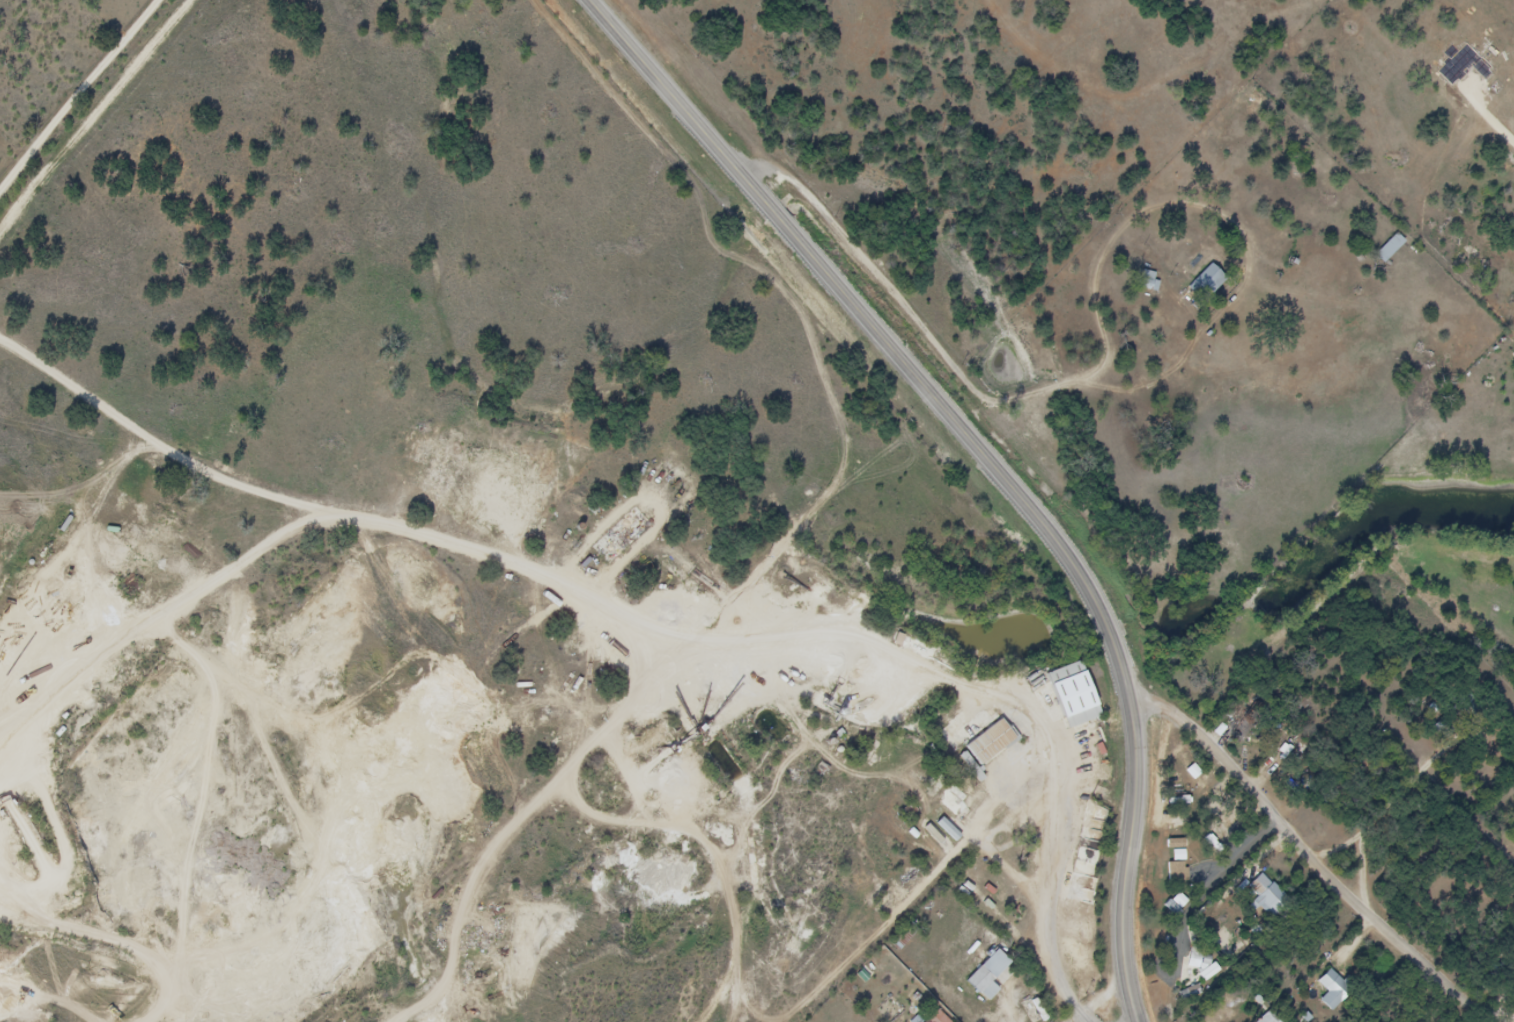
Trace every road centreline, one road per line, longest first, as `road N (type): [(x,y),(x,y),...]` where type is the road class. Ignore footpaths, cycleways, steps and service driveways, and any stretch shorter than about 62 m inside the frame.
road 1 (tertiary): [(1144,1021),(1128,939),(1137,765),(1116,643),(1099,601),(1035,502),(768,197)]
road 2 (residential): [(1497,1021),(1465,983),(1334,868),(1204,722),(1154,689),(1123,690)]
road 3 (tertiary): [(768,197),(593,0)]

